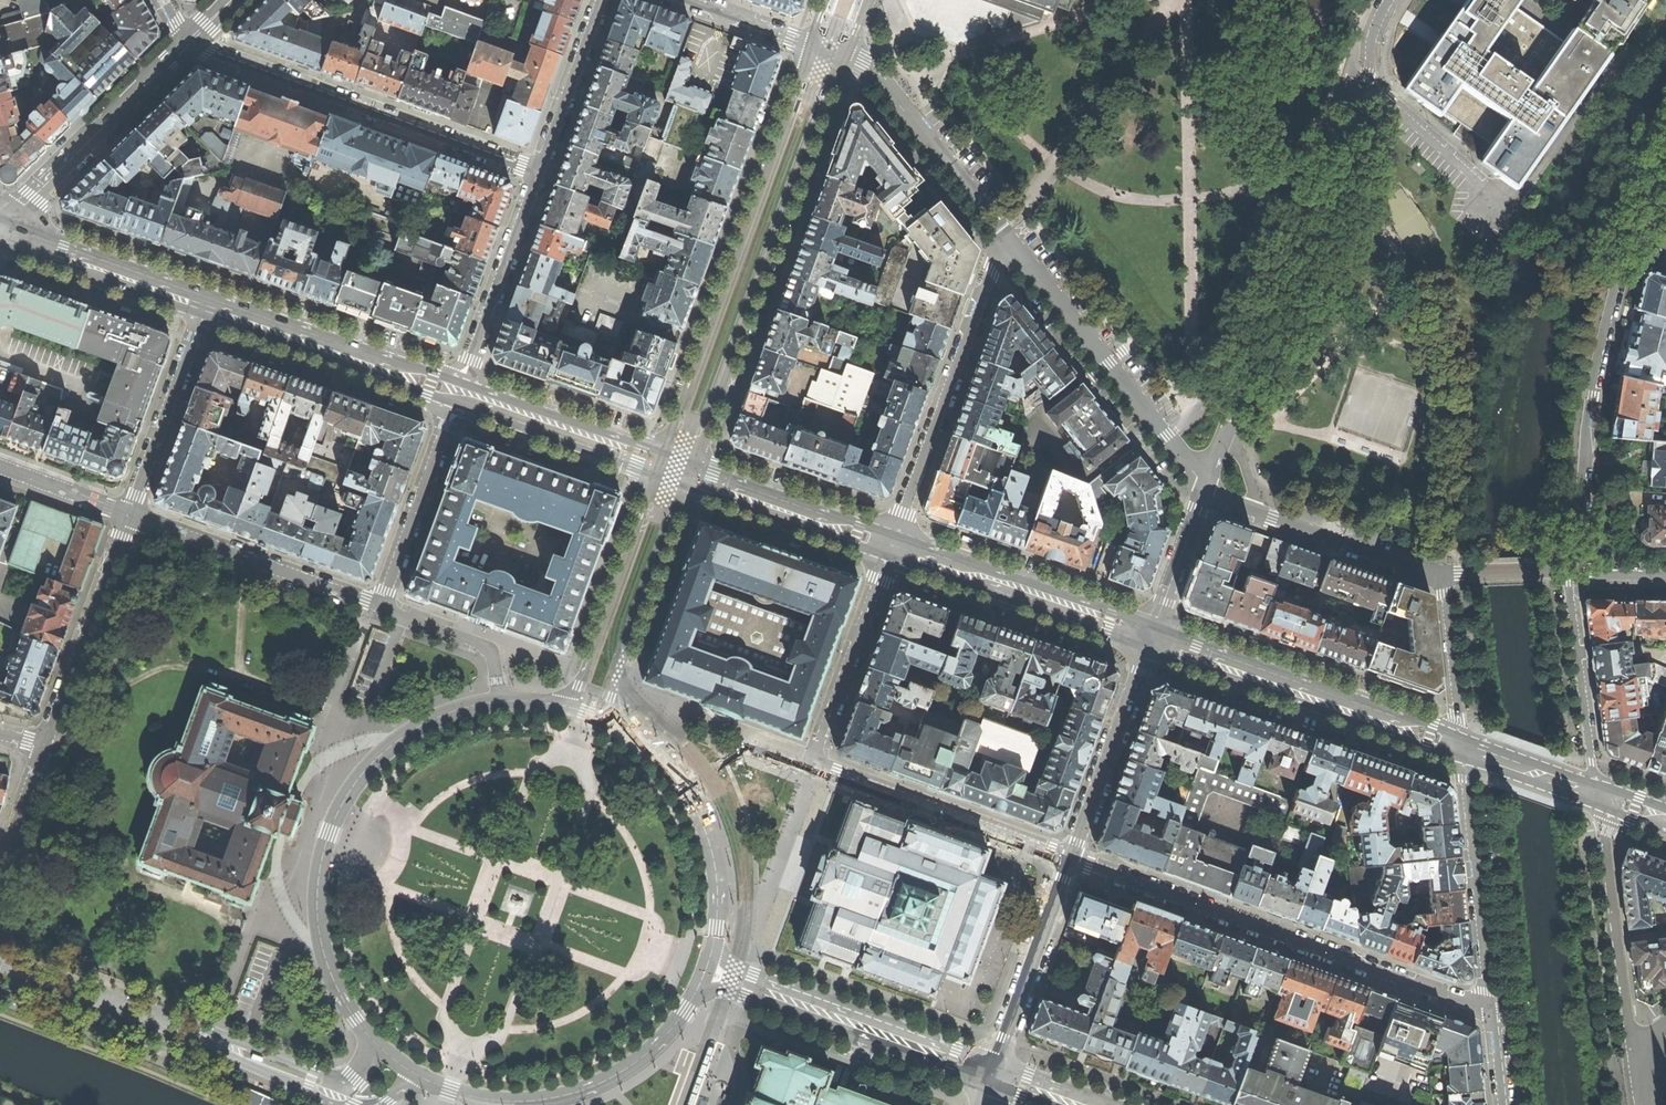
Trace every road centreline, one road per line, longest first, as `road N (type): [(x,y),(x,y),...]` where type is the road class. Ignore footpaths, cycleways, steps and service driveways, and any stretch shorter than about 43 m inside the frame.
road 1 (residential): [(894,547),(817,759),(836,774),(1071,859)]
road 2 (residential): [(1071,859),(1493,1009)]
road 3 (secondary): [(691,476),(847,58)]
road 4 (tertiary): [(500,702),(446,714),(403,737),(367,769),(328,832),(316,900),(322,949),(369,1038)]
road 5 (secondary): [(811,45),(661,464)]
road 6 (tertiary): [(369,1038),(357,1075),(332,1077),(0,963)]
road 7 (residential): [(1570,570),(1614,296),(1665,175)]
road 8 (residential): [(1223,441),(1368,88)]
road 9 (residential): [(189,42),(538,175)]
road 10 (tertiary): [(417,1076),(488,1099),(573,1093),(659,1044),(706,972)]
road 11 (residential): [(894,547),(1009,236)]
road 12 (primary): [(1460,747),(1150,637)]
road 13 (residential): [(1205,485),(1009,236)]
road 14 (tertiary): [(992,1075),(706,972)]
road 15 (tertiary): [(706,972),(717,929),(717,874),(705,830),(685,790),(647,748),(603,720)]
road 16 (primary): [(1150,637),(894,547)]
road 17 (residential): [(129,515),(380,606)]
road 18 (primary): [(458,392),(206,304)]
road 19 (residential): [(1460,747),(1493,1009)]
road 20 (residential): [(189,42),(0,226)]
road 21 (tertiary): [(661,464),(570,708)]
road 22 (tertiary): [(603,720),(691,476)]
road 23 (residential): [(1631,1045),(1597,794)]
road 24 (residential): [(44,743),(129,515)]
road 25 (residential): [(1009,236),(873,73),(847,58)]
road 26 (residential): [(1071,859),(1150,637)]
road 27 (residential): [(458,392),(538,175)]
road 28 (residential): [(992,1075),(1071,859)]
road 29 (residential): [(458,392),(380,606)]
road 30 (residential): [(1597,794),(1570,570)]
road 31 (residential): [(129,515),(206,304)]
road 32 (primary): [(206,304),(0,231)]
road 33 (primary): [(661,464),(458,392)]
road 34 (primary): [(894,547),(691,476)]
road 35 (residential): [(1442,577),(1254,510)]
road 36 (residential): [(1368,88),(1512,210)]
road 37 (residential): [(538,175),(602,0)]
road 38 (residential): [(500,702),(491,649),(380,606)]
road 39 (residential): [(1442,577),(1460,747)]
road 40 (residential): [(1150,637),(1205,485)]
road 41 (primary): [(1460,747),(1597,794)]
road 42 (residential): [(0,468),(129,515)]
road 43 (residential): [(685,0),(811,45)]
road 44 (residential): [(0,869),(44,743)]

